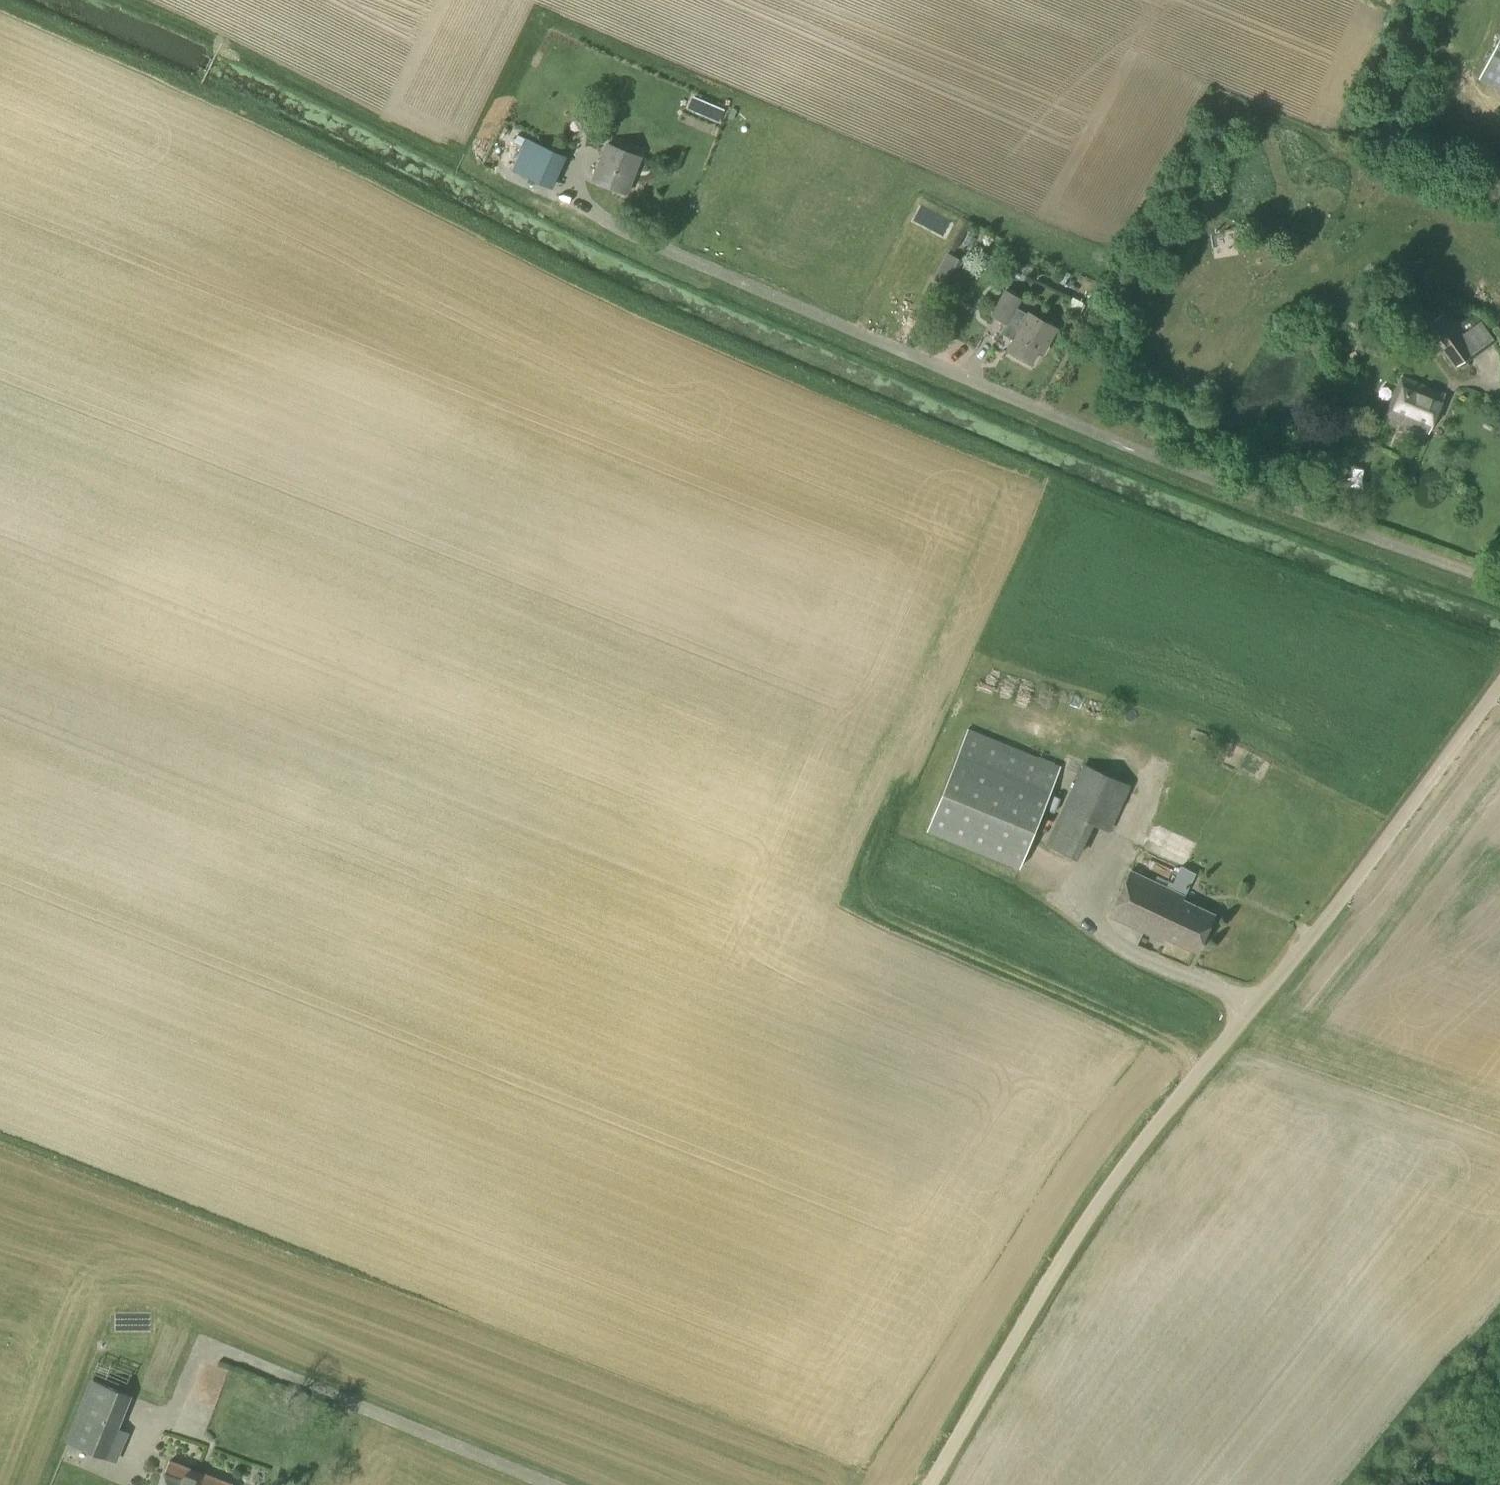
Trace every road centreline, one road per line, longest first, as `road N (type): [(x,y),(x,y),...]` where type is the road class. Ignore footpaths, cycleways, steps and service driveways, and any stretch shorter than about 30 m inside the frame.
road 1 (unclassified): [(933,1484),(1109,1187),(1499,689)]

